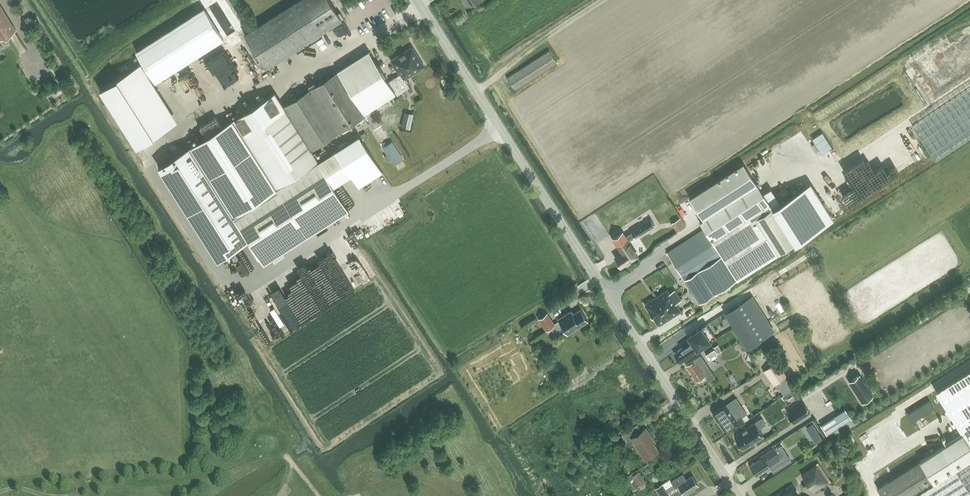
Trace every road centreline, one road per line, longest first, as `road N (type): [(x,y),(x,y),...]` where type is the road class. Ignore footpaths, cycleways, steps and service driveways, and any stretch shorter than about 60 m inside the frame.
road 1 (unclassified): [(737,495),(418,0)]

